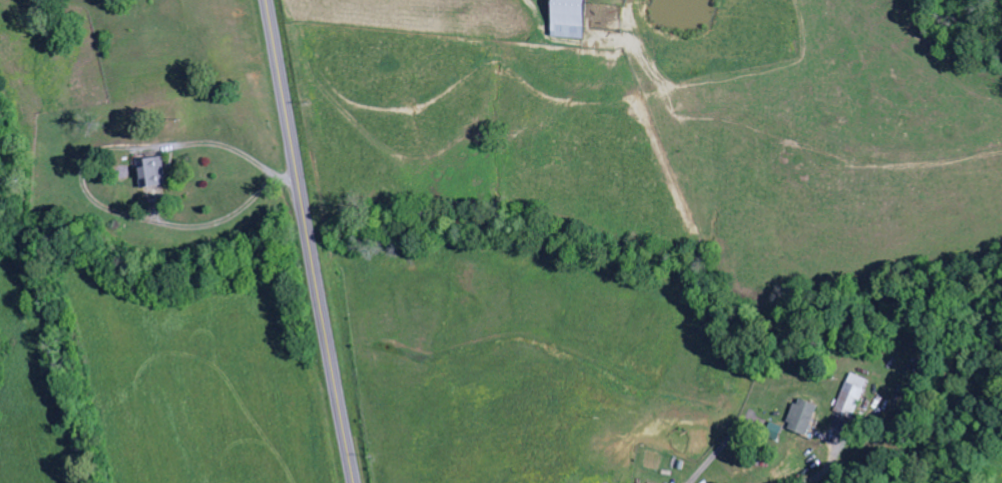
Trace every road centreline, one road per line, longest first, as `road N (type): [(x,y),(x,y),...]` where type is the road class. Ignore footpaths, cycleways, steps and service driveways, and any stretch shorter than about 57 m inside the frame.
road 1 (secondary): [(354,482),(266,0)]

